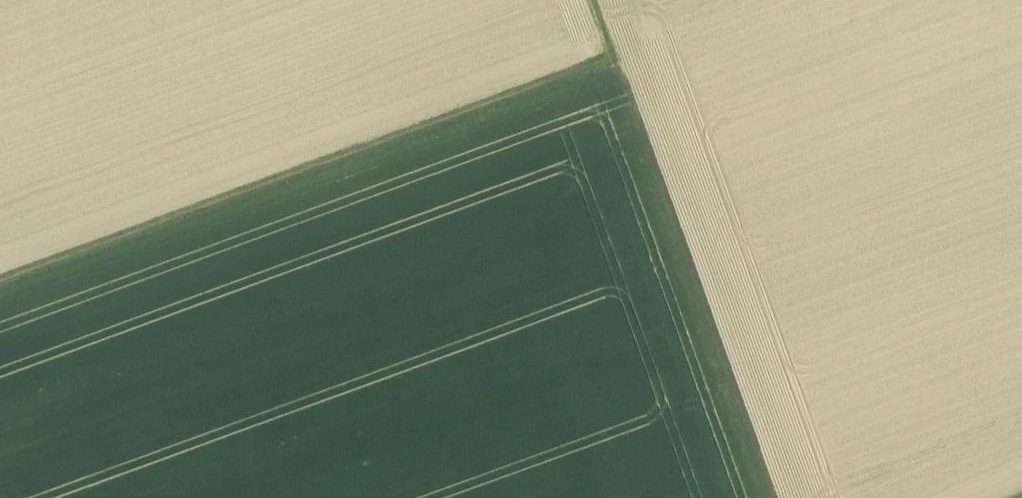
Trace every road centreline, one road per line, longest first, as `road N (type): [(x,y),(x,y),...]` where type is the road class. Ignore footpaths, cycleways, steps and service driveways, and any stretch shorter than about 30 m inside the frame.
road 1 (track): [(593,0),(770,497)]

